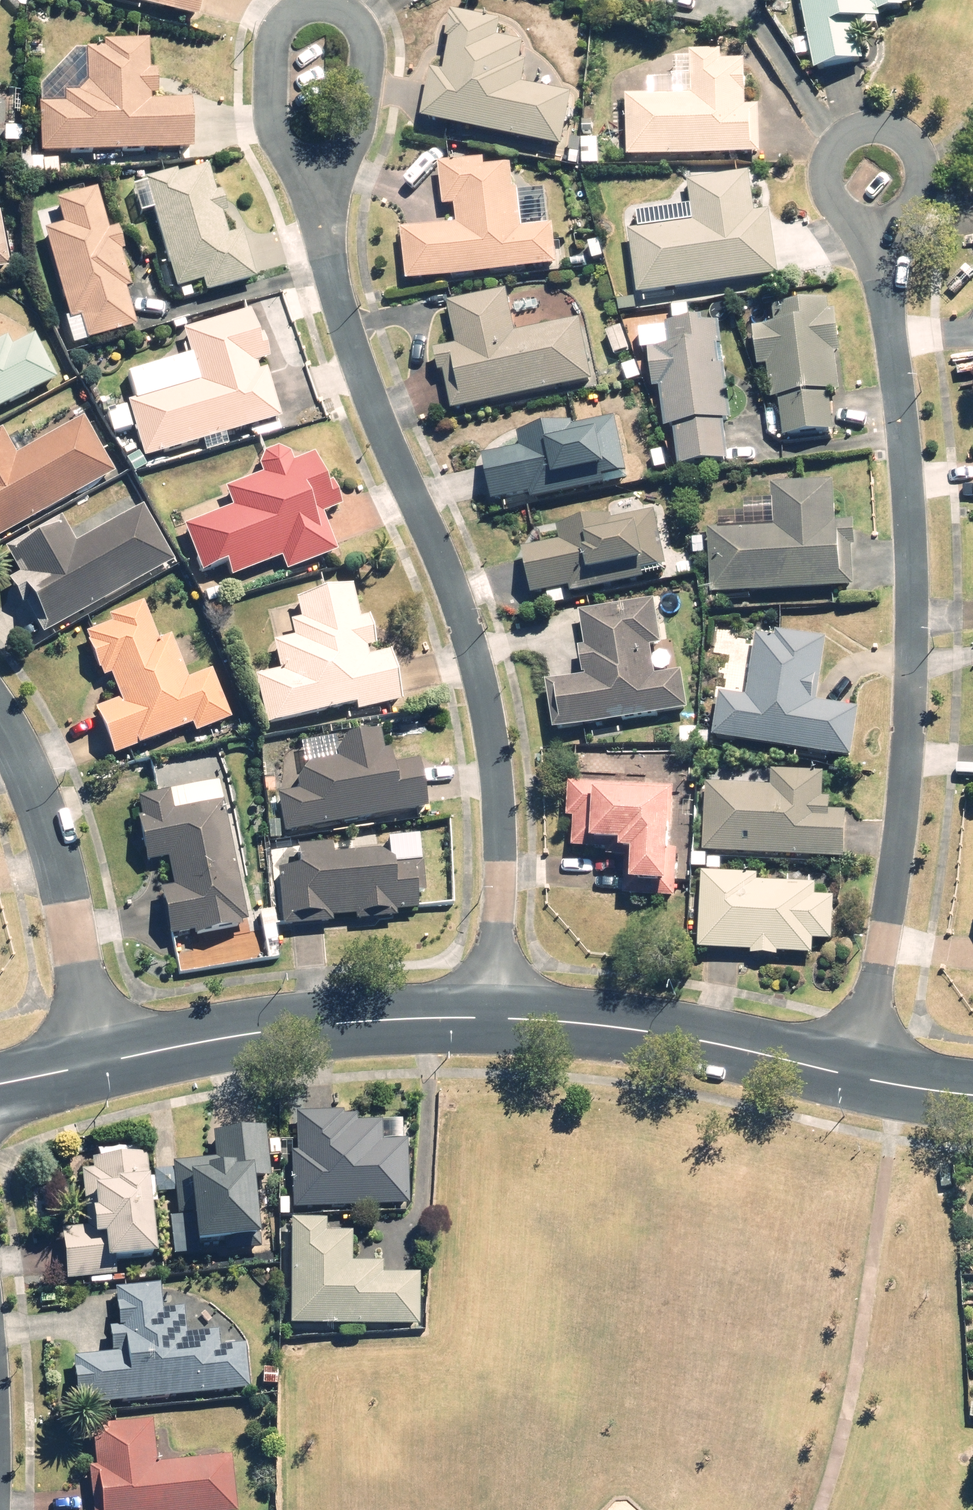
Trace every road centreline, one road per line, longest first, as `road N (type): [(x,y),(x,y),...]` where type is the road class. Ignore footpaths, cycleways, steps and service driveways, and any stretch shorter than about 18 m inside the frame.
road 1 (residential): [(498,1015),(496,771),(484,701),(303,189)]
road 2 (residential): [(856,1077),(899,837),(909,730),(906,470),(884,260)]
road 3 (tertiary): [(94,1063),(365,1018),(498,1015)]
road 4 (tertiary): [(498,1015),(661,1034),(856,1077)]
road 5 (residential): [(94,1063),(58,857),(0,720)]
road 6 (residential): [(884,260),(849,227),(829,189),(834,147),(860,129),(885,128),(913,156),(916,215)]
road 7 (residential): [(303,189),(278,129),(272,44),(282,12),(303,0)]
road 8 (residential): [(340,0),(367,29),(368,77),(335,170)]

